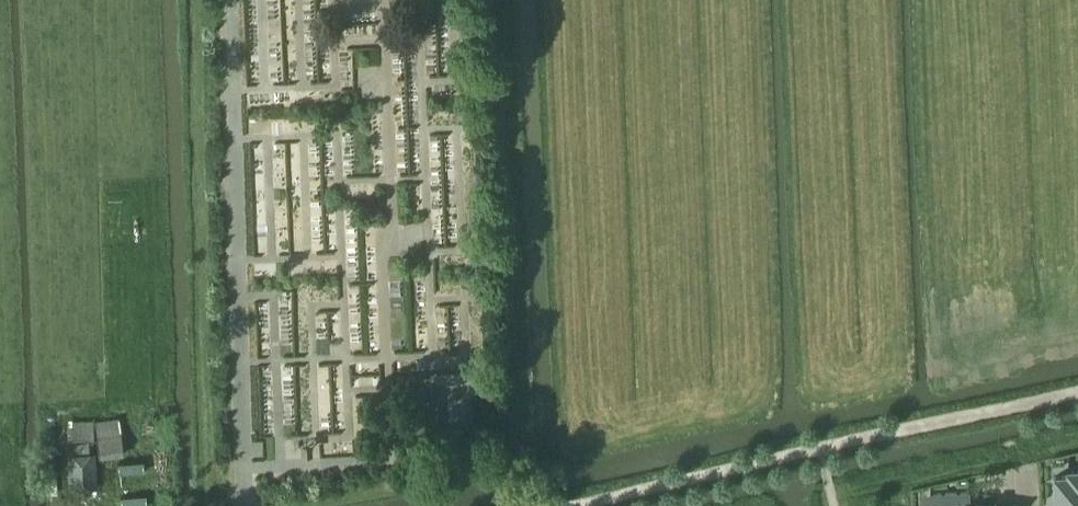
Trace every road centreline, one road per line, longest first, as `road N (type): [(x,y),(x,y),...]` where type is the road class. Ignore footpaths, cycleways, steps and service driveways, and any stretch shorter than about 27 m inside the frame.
road 1 (track): [(573,505),(1077,394)]

